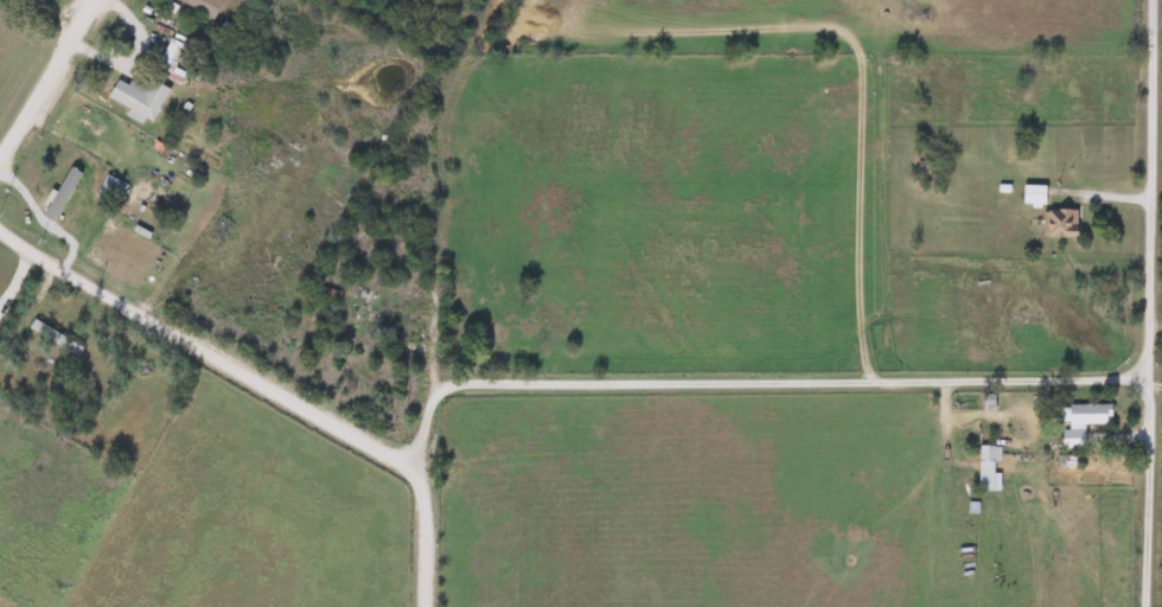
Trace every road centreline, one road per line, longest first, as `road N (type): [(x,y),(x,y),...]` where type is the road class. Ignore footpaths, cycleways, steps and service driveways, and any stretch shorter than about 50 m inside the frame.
road 1 (residential): [(1143,376),(1083,383),(472,382),(435,392)]
road 2 (residential): [(1147,579),(1146,0)]
road 3 (residential): [(420,478),(0,222)]
road 4 (residential): [(419,606),(420,478),(435,392)]
road 5 (residential): [(0,145),(88,0)]

